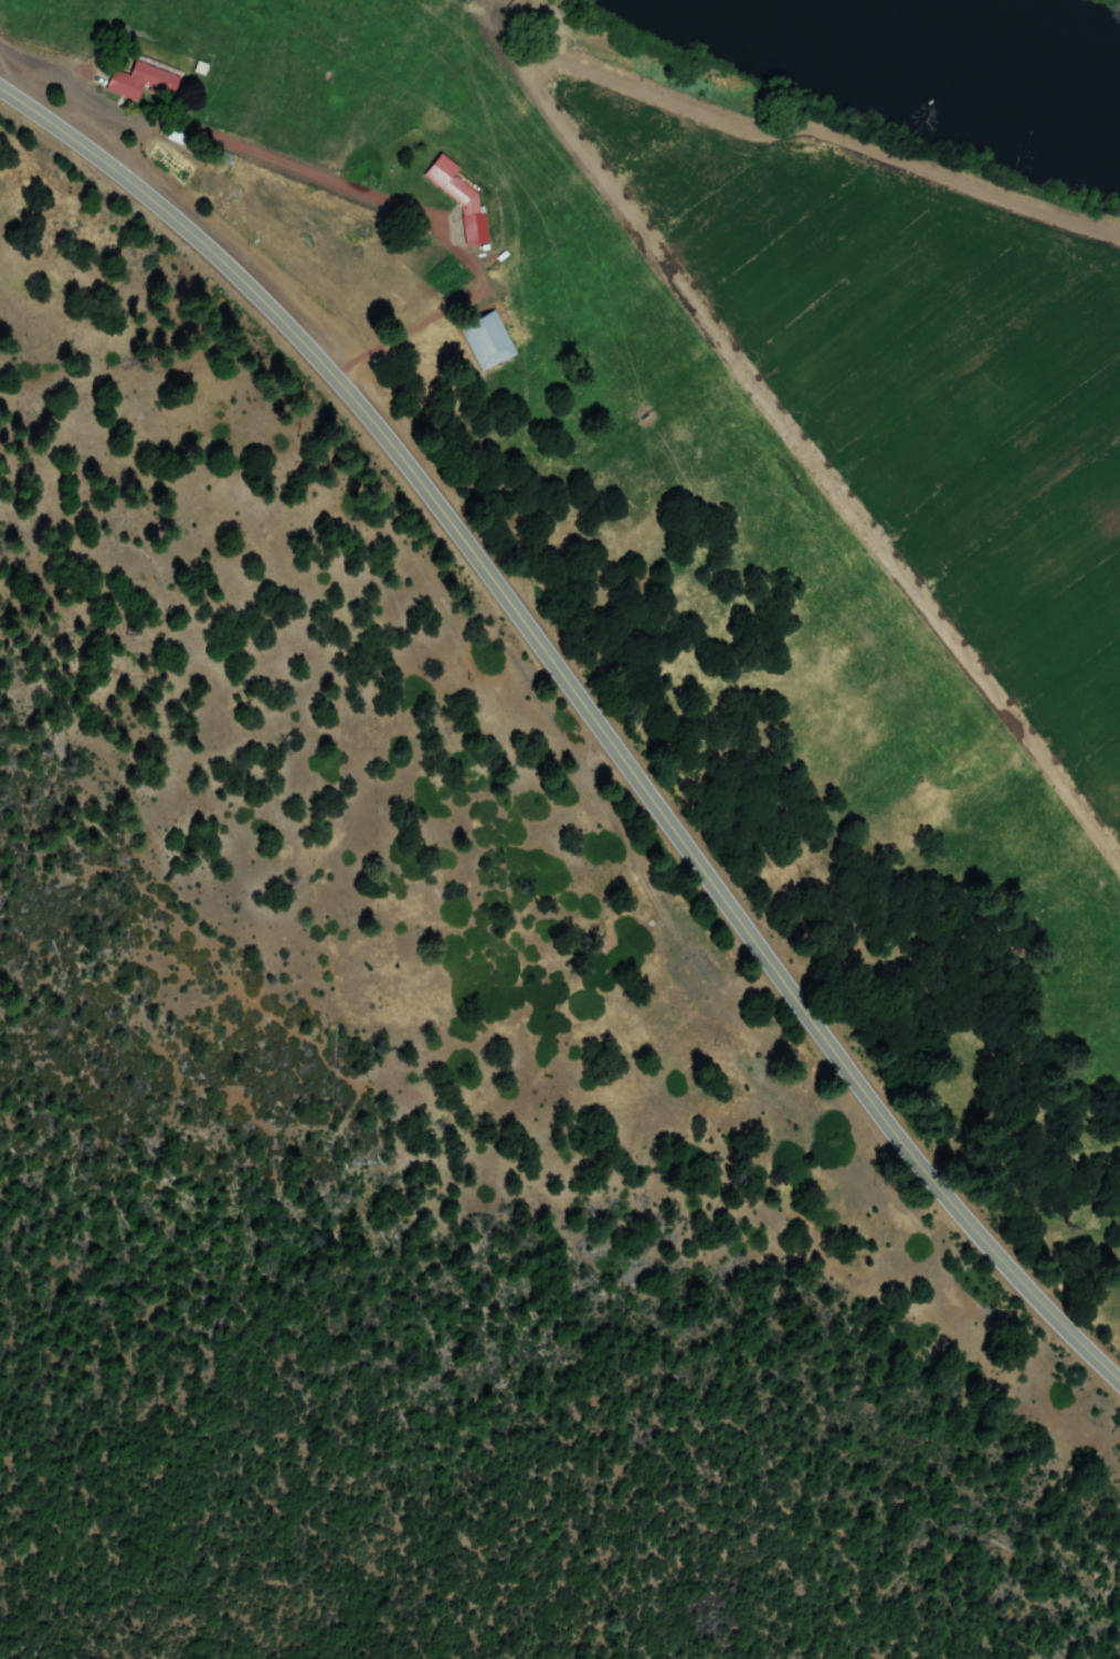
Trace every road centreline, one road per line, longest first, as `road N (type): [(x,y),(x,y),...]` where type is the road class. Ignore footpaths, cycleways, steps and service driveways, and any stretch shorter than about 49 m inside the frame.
road 1 (tertiary): [(1119,1388),(896,1145),(391,455),(302,351),(170,226),(0,98)]

